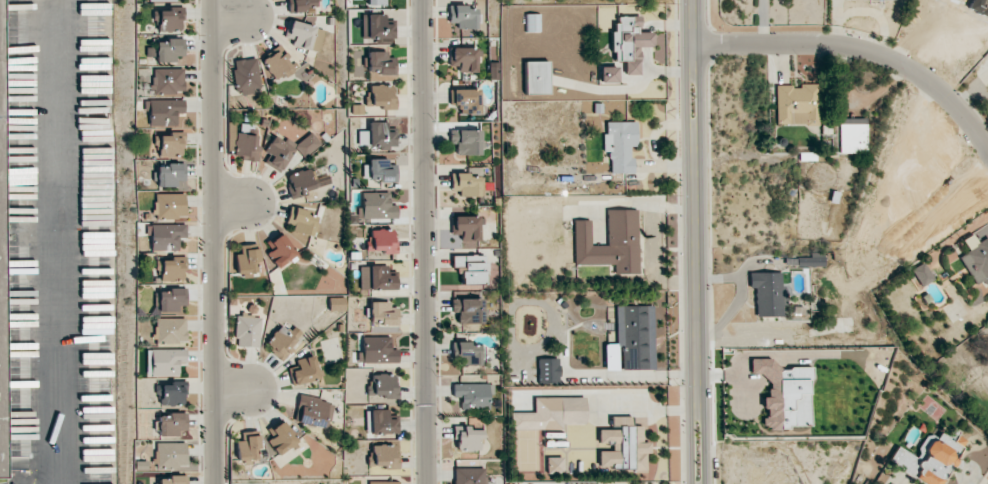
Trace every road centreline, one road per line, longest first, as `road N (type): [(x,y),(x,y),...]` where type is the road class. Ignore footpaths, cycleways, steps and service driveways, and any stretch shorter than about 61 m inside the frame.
road 1 (tertiary): [(700,483),(694,0)]
road 2 (residential): [(218,483),(214,0)]
road 3 (residential): [(426,483),(422,0)]
road 4 (residential): [(987,148),(944,94),(877,54),(829,44),(694,45)]

